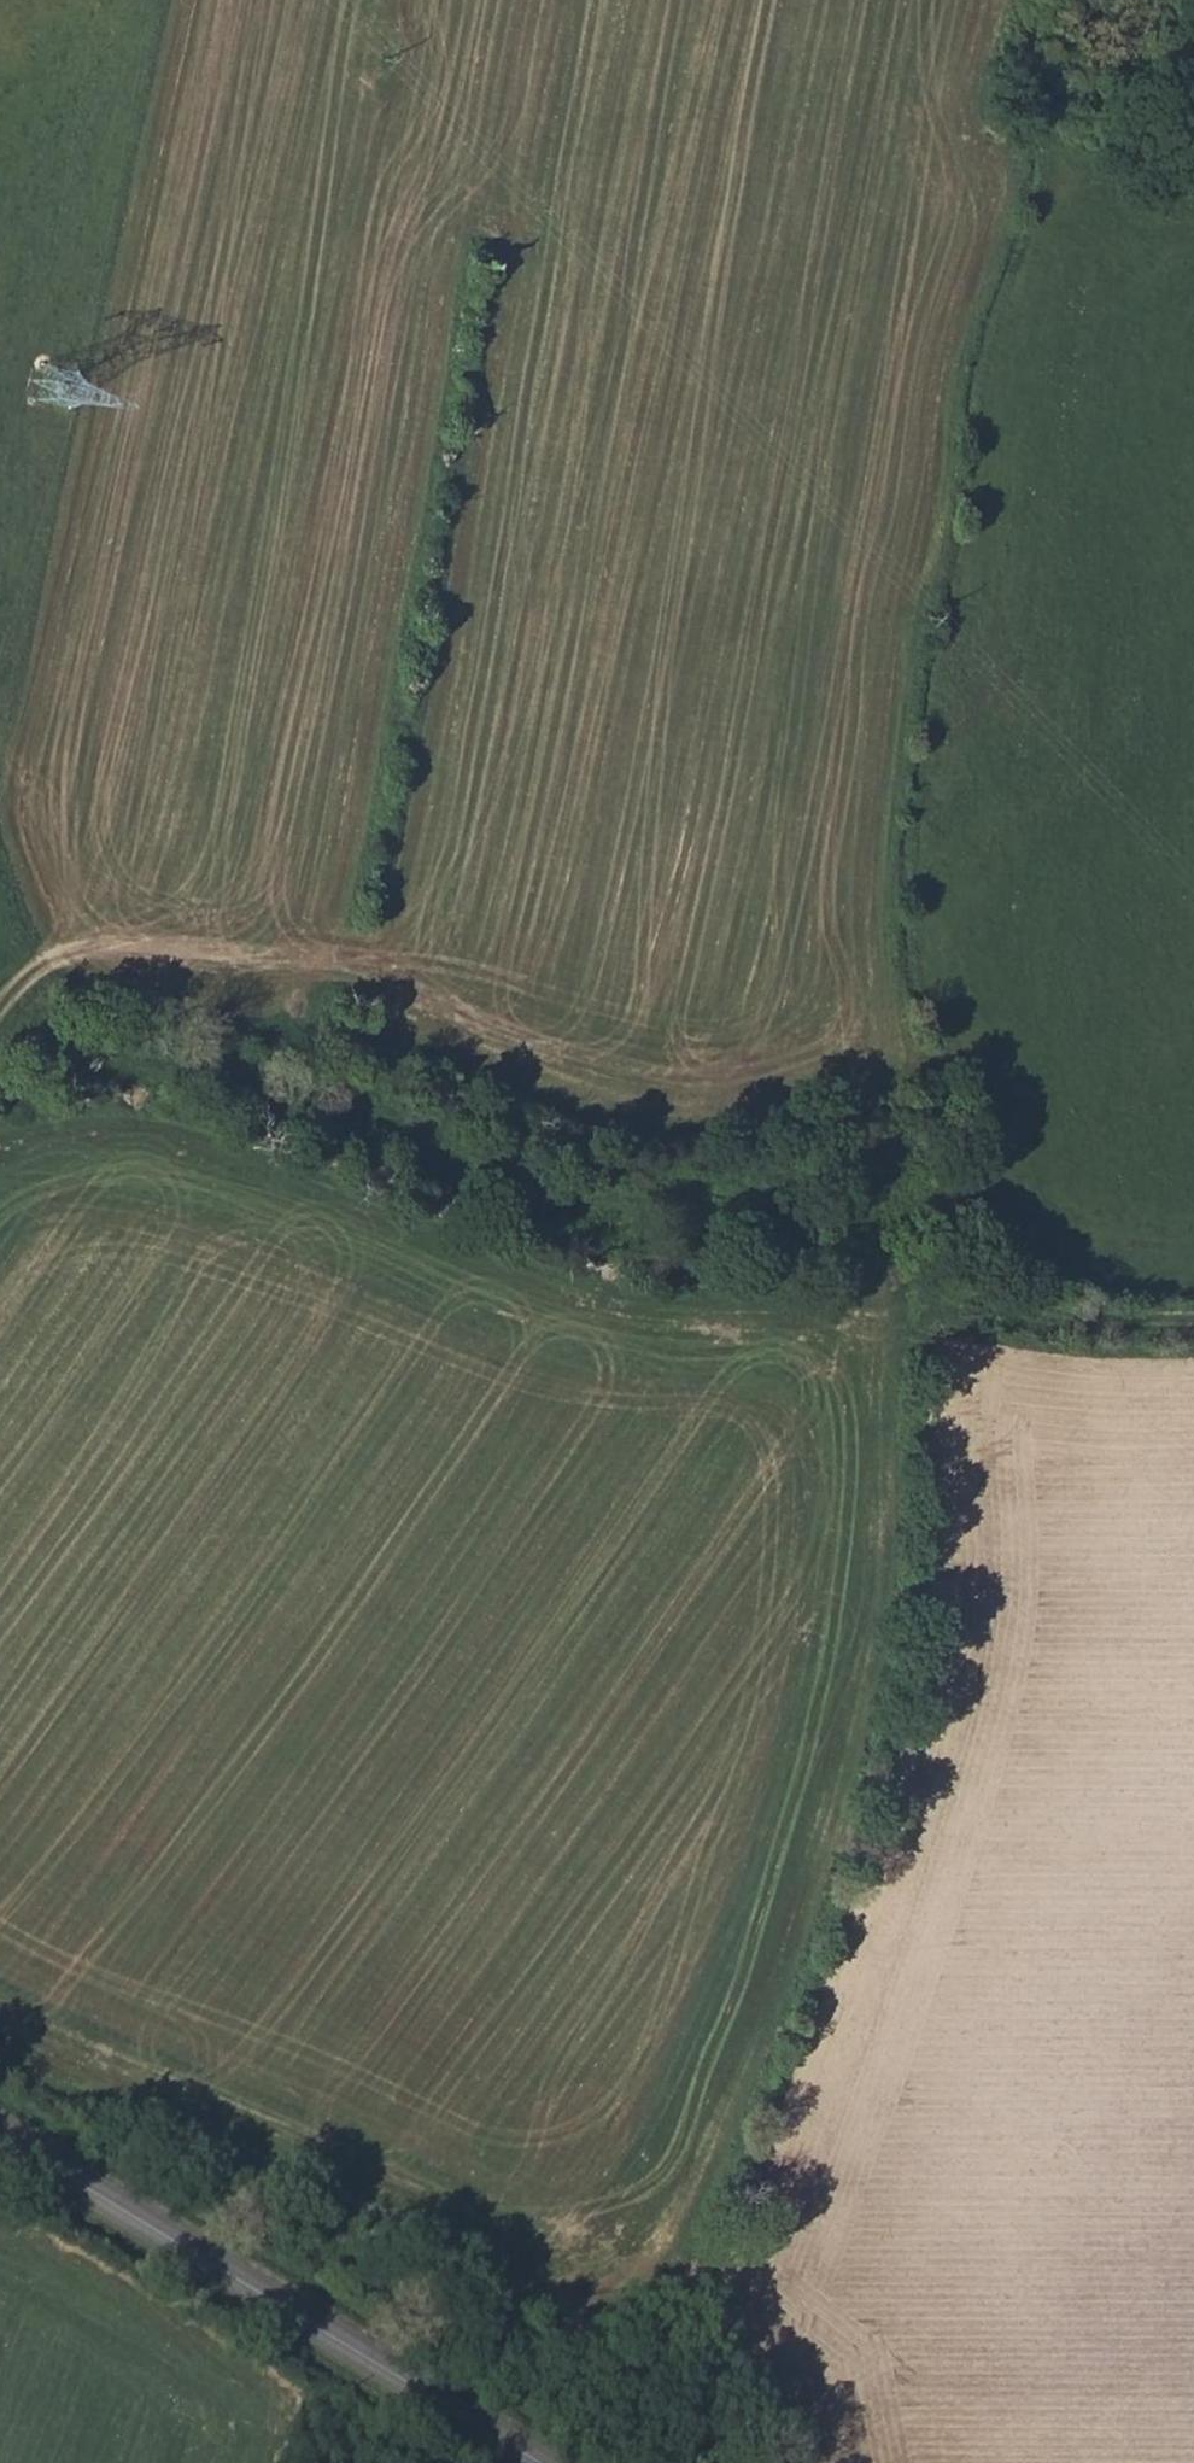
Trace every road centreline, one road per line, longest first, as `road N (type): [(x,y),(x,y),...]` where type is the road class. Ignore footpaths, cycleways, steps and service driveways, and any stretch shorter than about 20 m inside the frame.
road 1 (secondary): [(535,2462),(0,2139)]
road 2 (track): [(1193,1322),(921,1285)]

